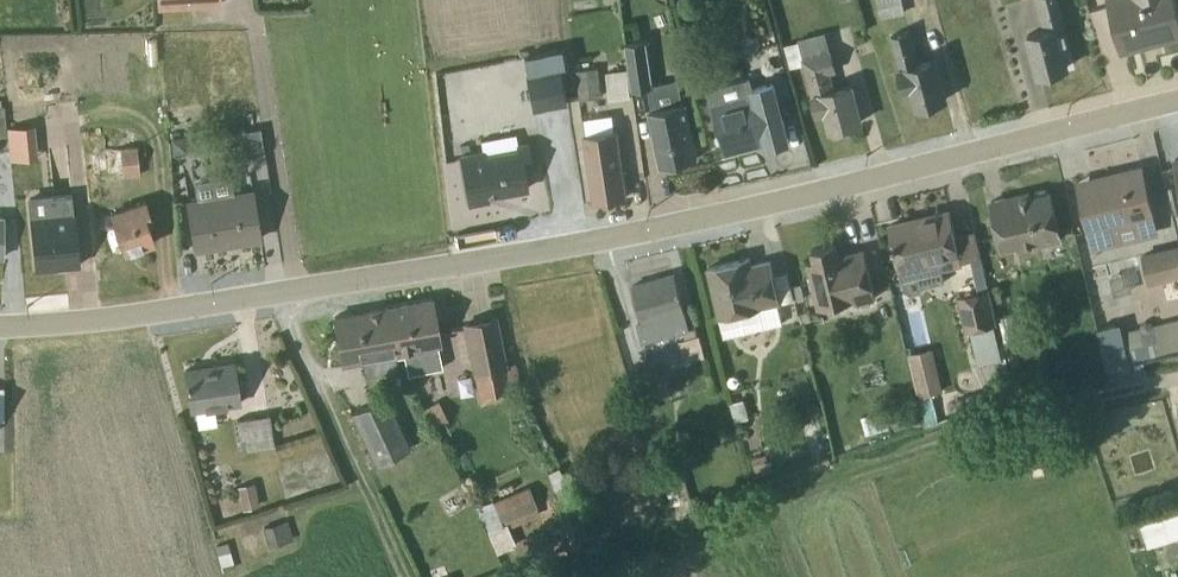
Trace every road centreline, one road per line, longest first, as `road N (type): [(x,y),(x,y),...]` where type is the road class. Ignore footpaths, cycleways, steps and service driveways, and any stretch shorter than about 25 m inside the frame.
road 1 (residential): [(0,327),(124,318),(595,243),(1177,102)]
road 2 (track): [(1076,399),(543,576)]
road 3 (track): [(401,576),(276,293)]

